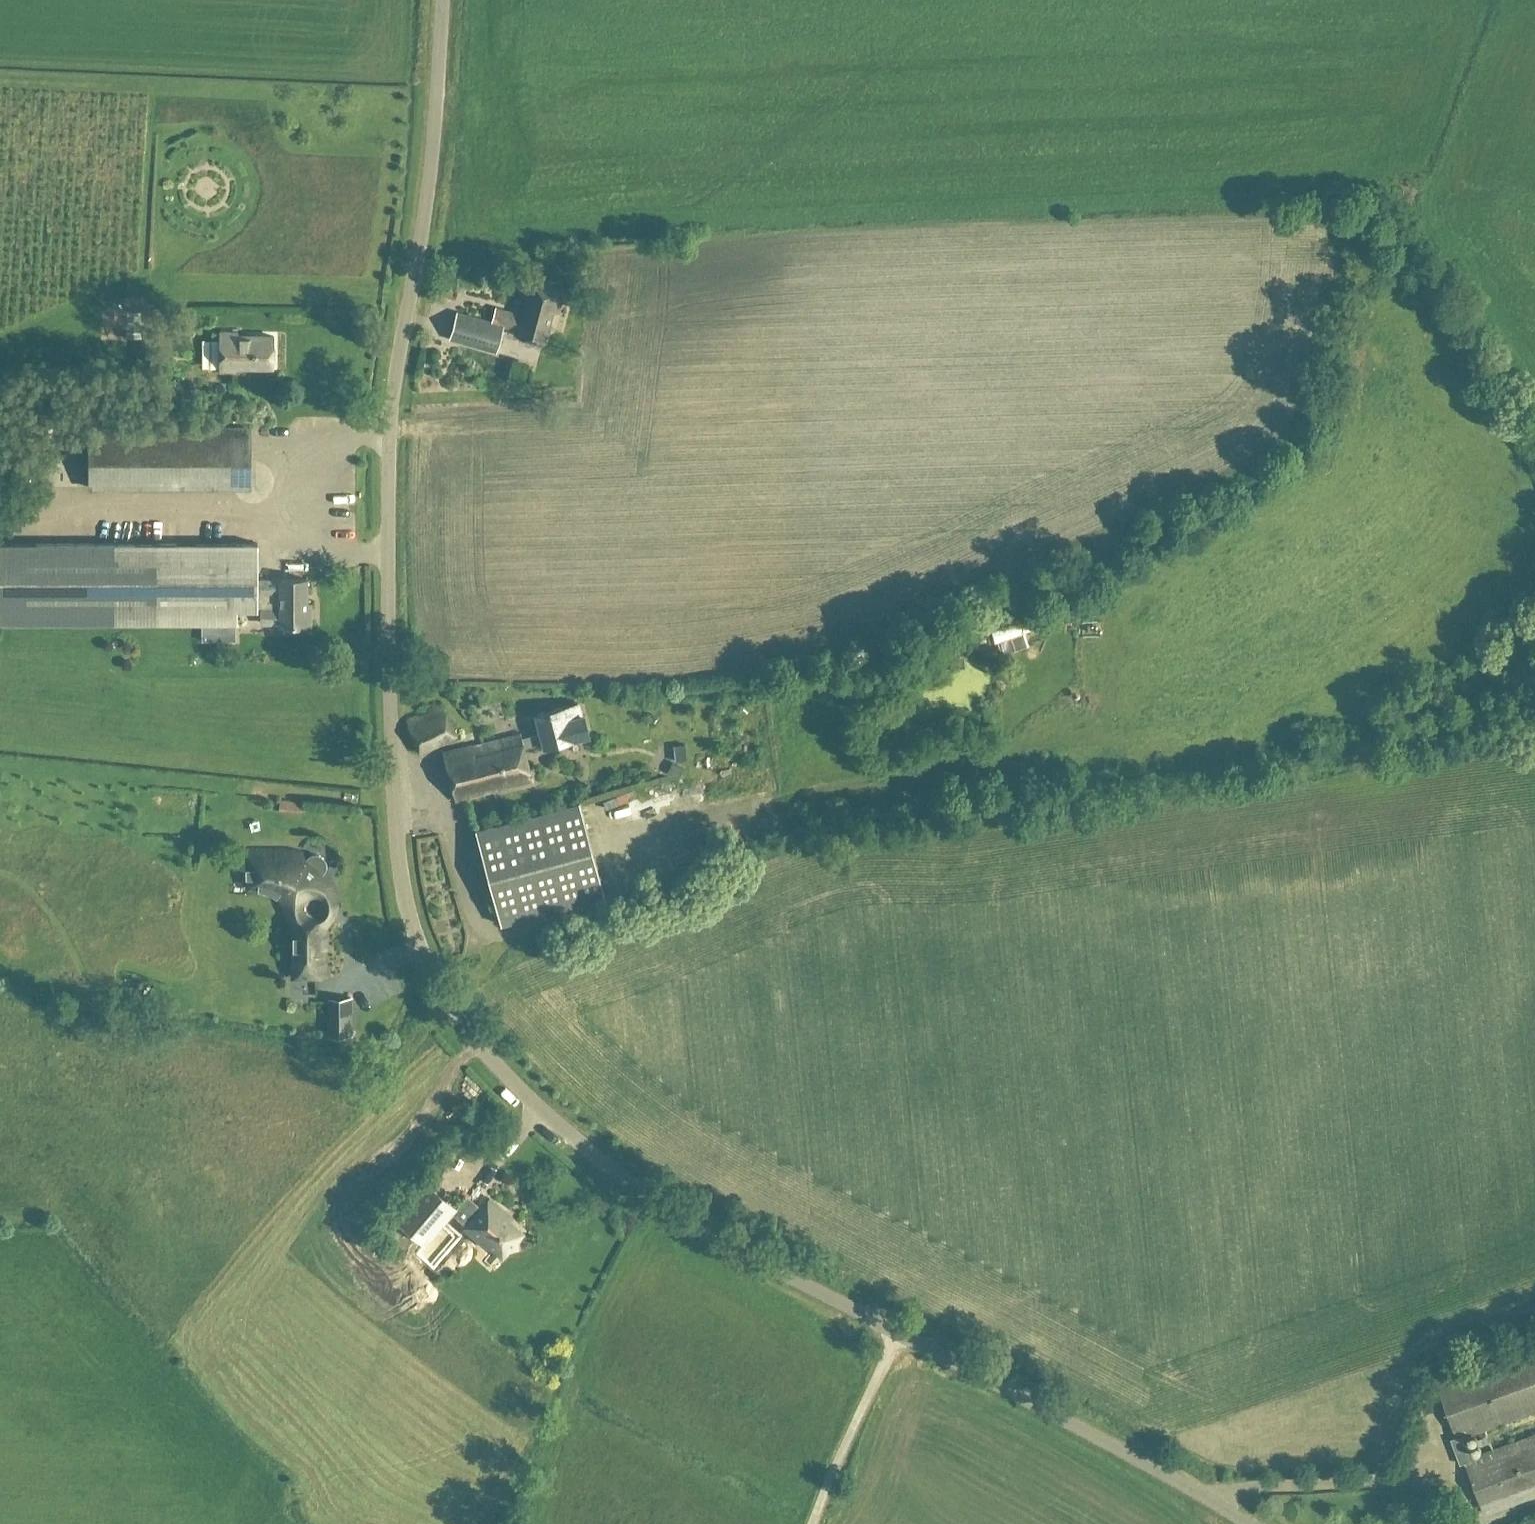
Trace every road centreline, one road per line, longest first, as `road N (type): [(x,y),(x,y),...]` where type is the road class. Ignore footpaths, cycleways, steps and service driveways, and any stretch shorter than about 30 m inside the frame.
road 1 (unclassified): [(1245,1523),(1115,1446),(689,1223),(519,1093),(443,994),(416,933),(396,777),(391,427),(428,227),(444,0)]

